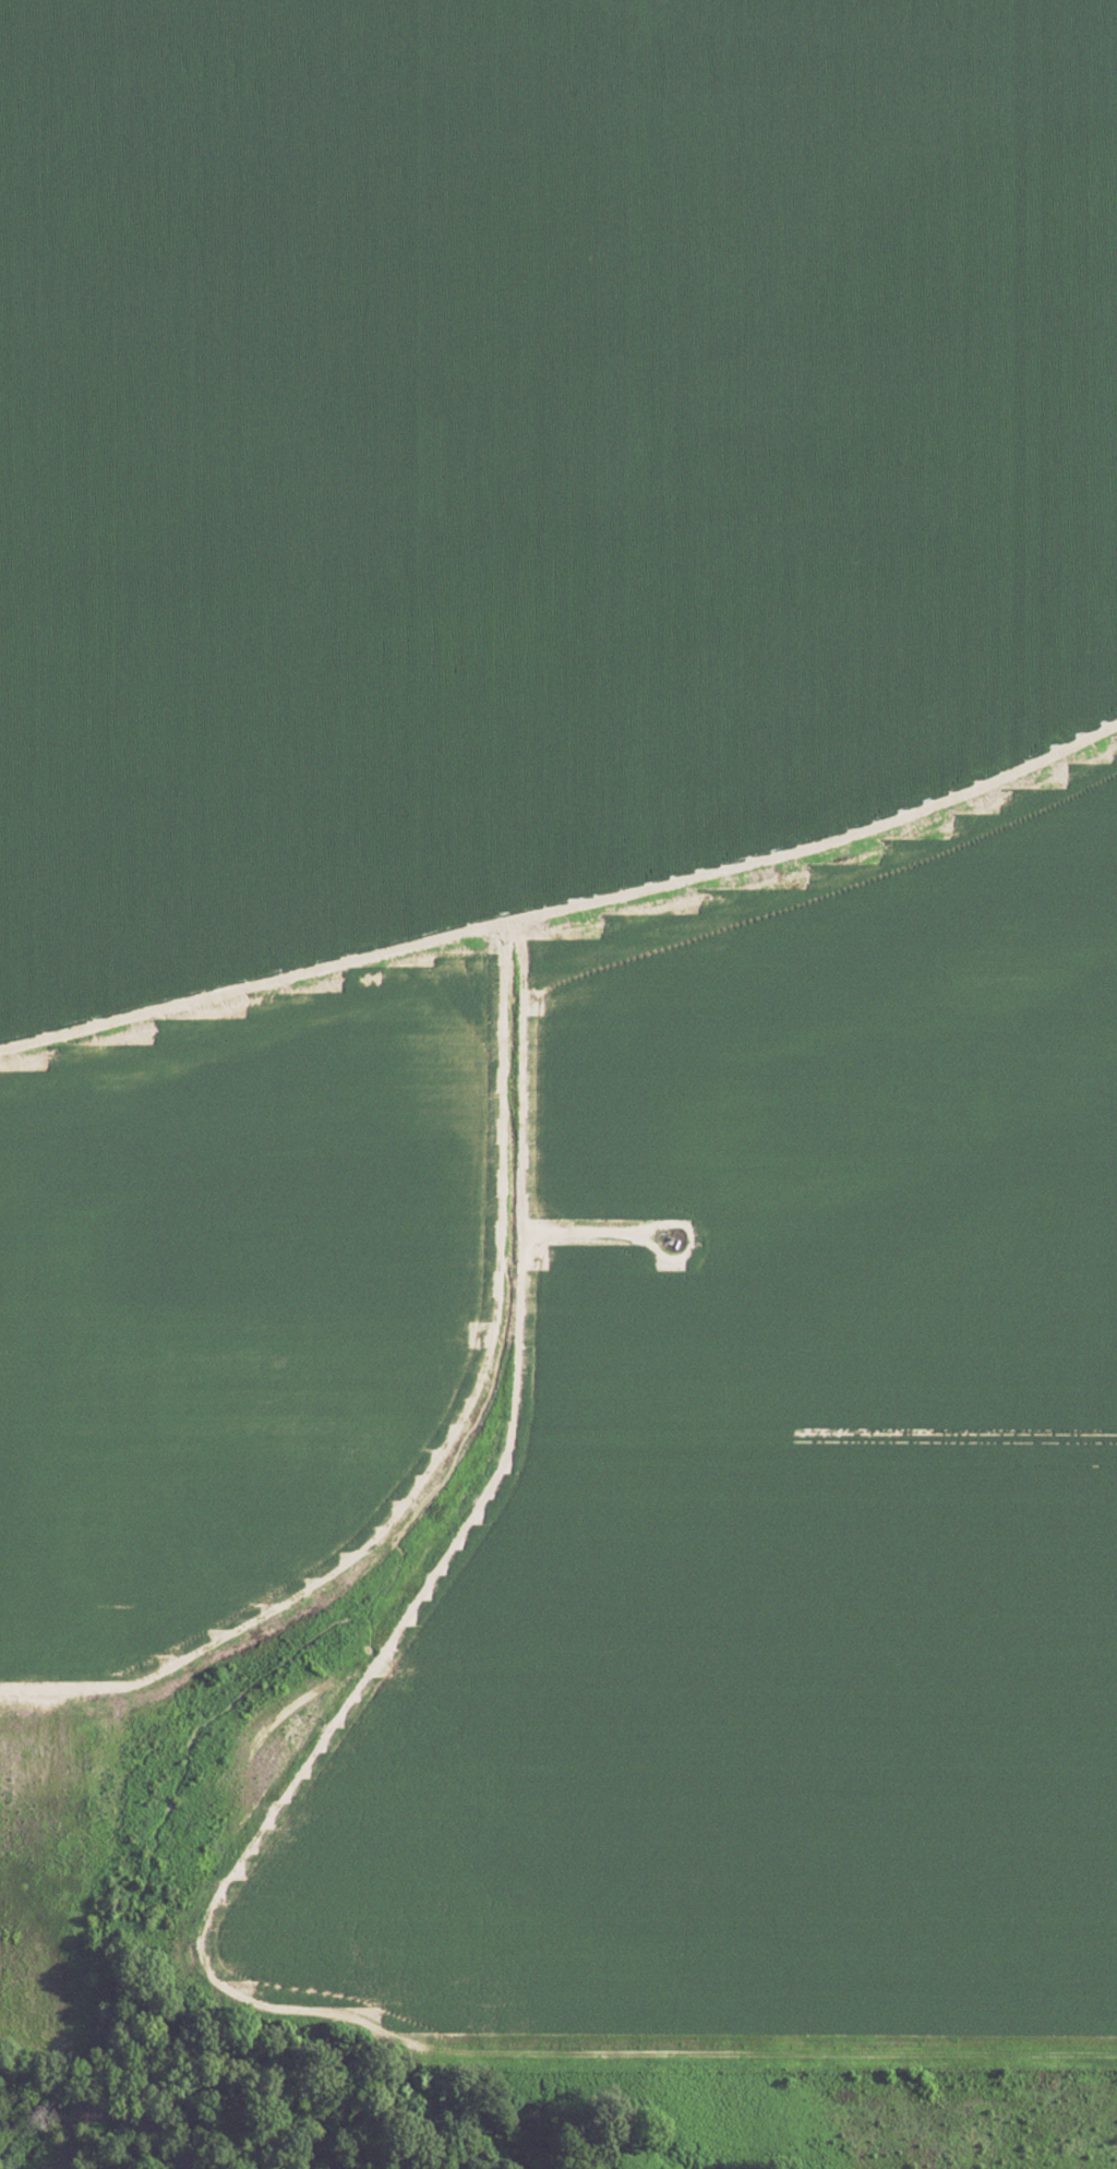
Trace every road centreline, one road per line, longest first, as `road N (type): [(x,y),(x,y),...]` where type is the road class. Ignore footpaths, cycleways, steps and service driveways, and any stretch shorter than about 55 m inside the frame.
road 1 (residential): [(0,1037),(225,997),(340,964),(928,750),(1116,665)]
road 2 (residential): [(0,4),(720,44),(1116,47)]

